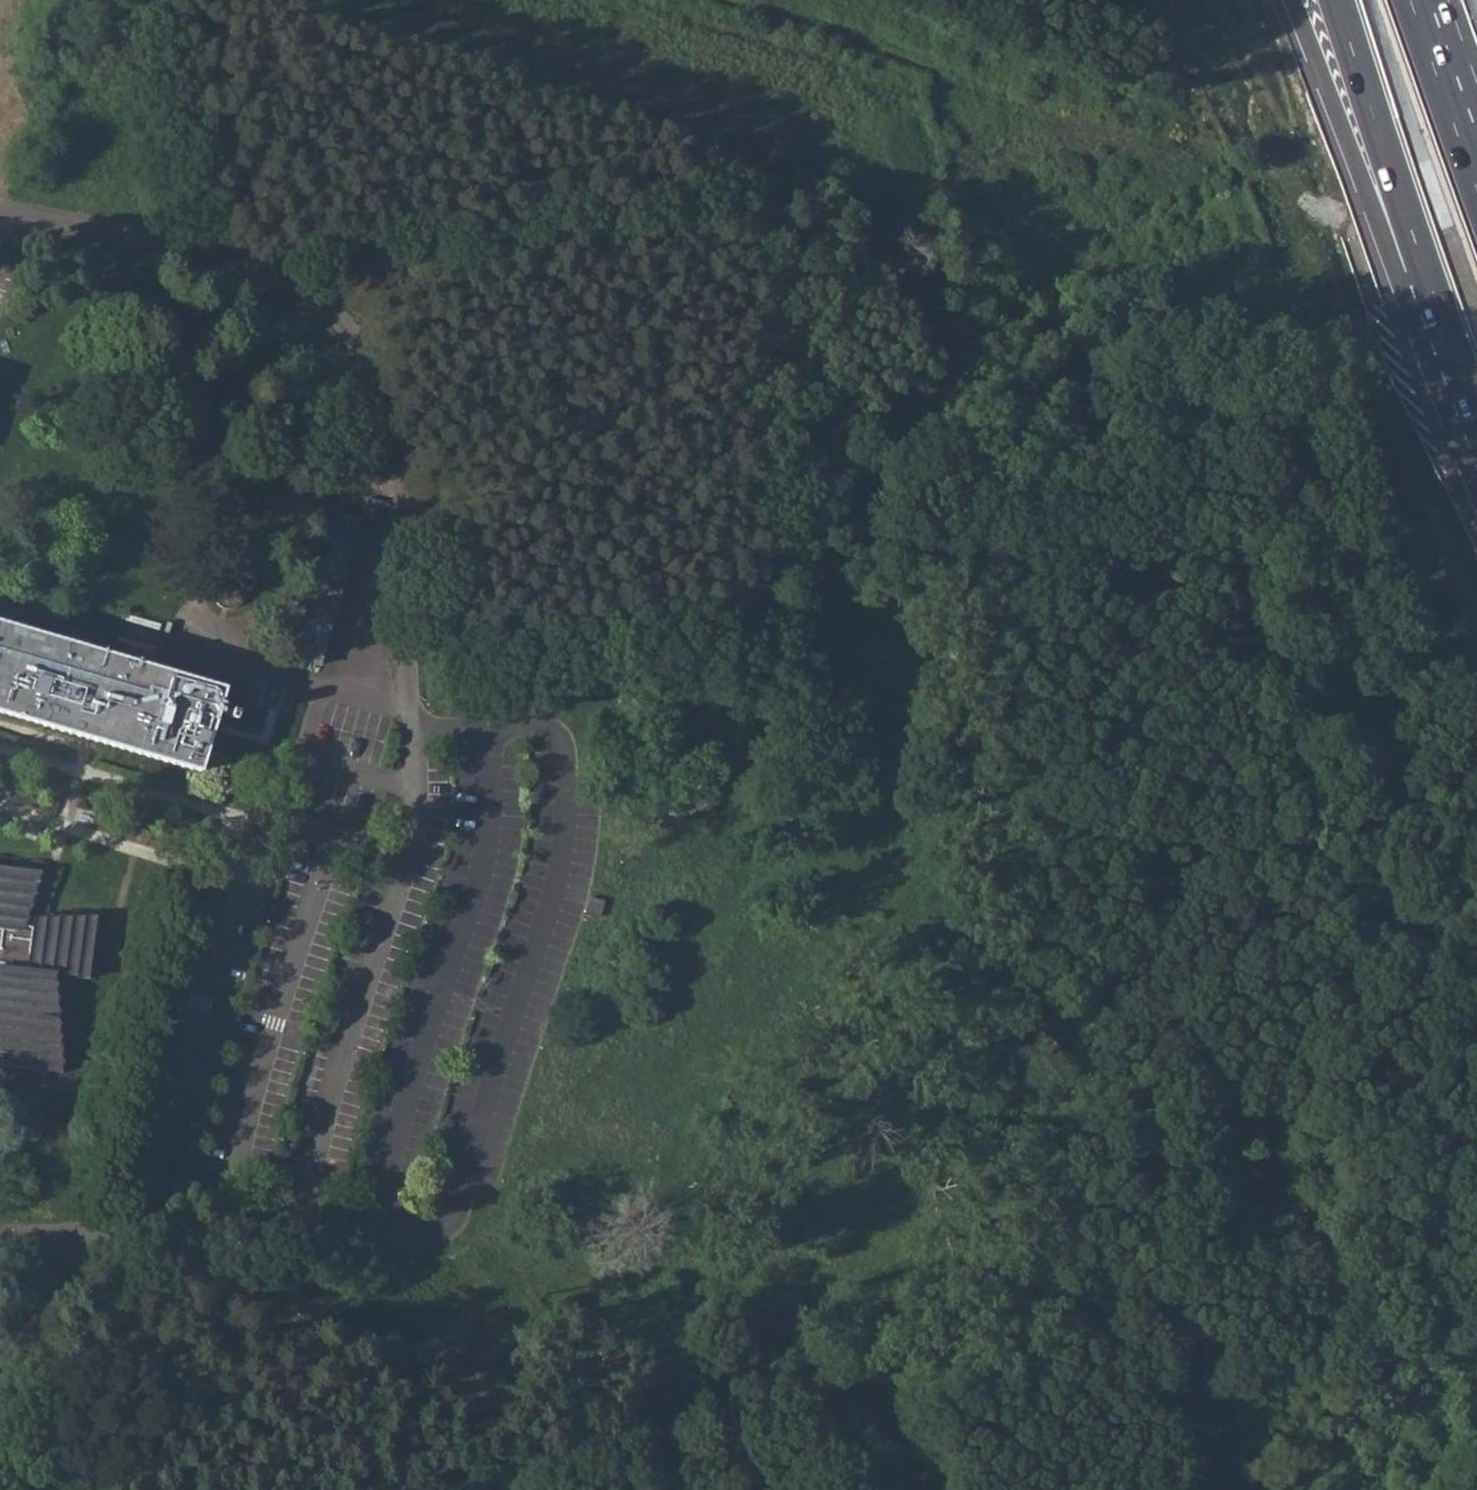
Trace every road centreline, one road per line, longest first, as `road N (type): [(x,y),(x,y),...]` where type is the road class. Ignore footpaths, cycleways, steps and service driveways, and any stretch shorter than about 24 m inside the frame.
road 1 (motorway): [(1293,0),(1325,87),(1436,306)]
road 2 (trunk): [(1337,0),(1436,306)]
road 3 (trunk): [(1476,136),(1431,0)]

